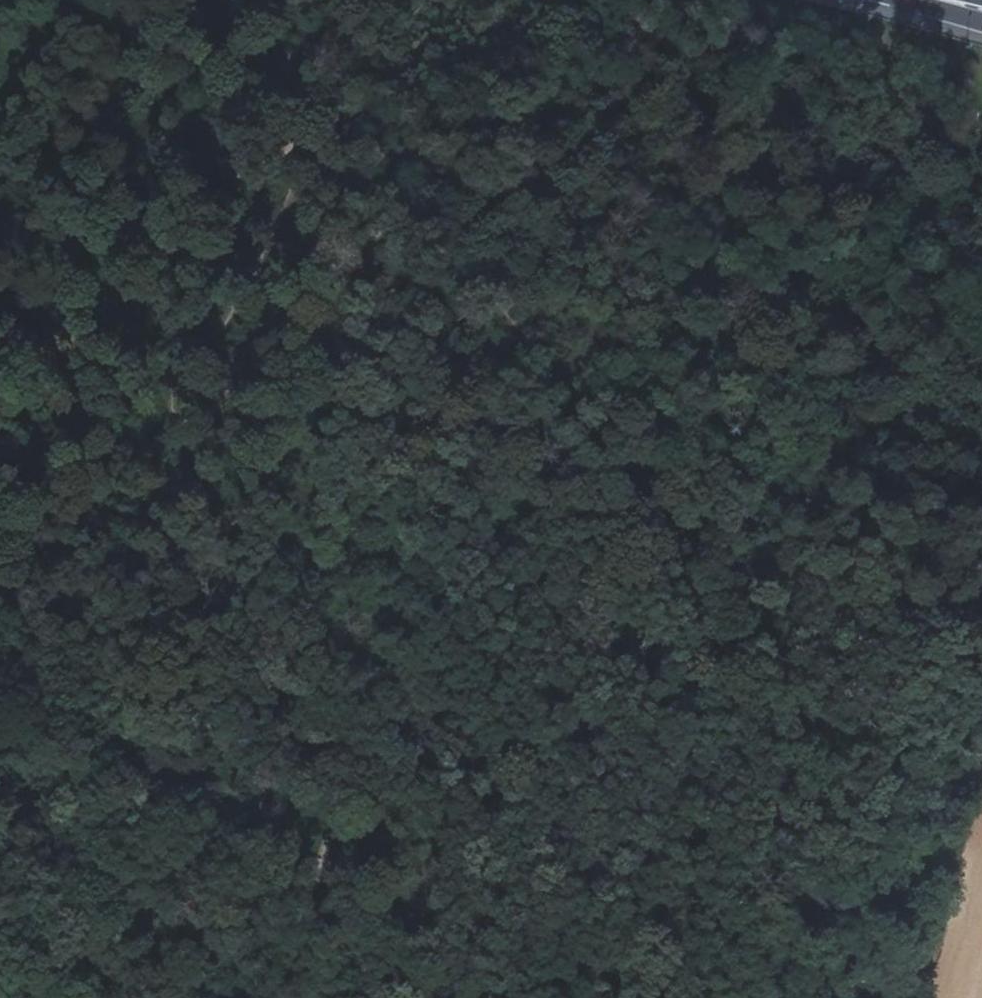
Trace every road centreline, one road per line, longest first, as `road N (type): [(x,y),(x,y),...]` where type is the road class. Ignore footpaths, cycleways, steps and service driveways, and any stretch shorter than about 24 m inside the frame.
road 1 (track): [(282,997),(358,795),(462,688),(534,655),(654,642),(678,572),(646,484),(563,361),(451,249),(376,228)]

